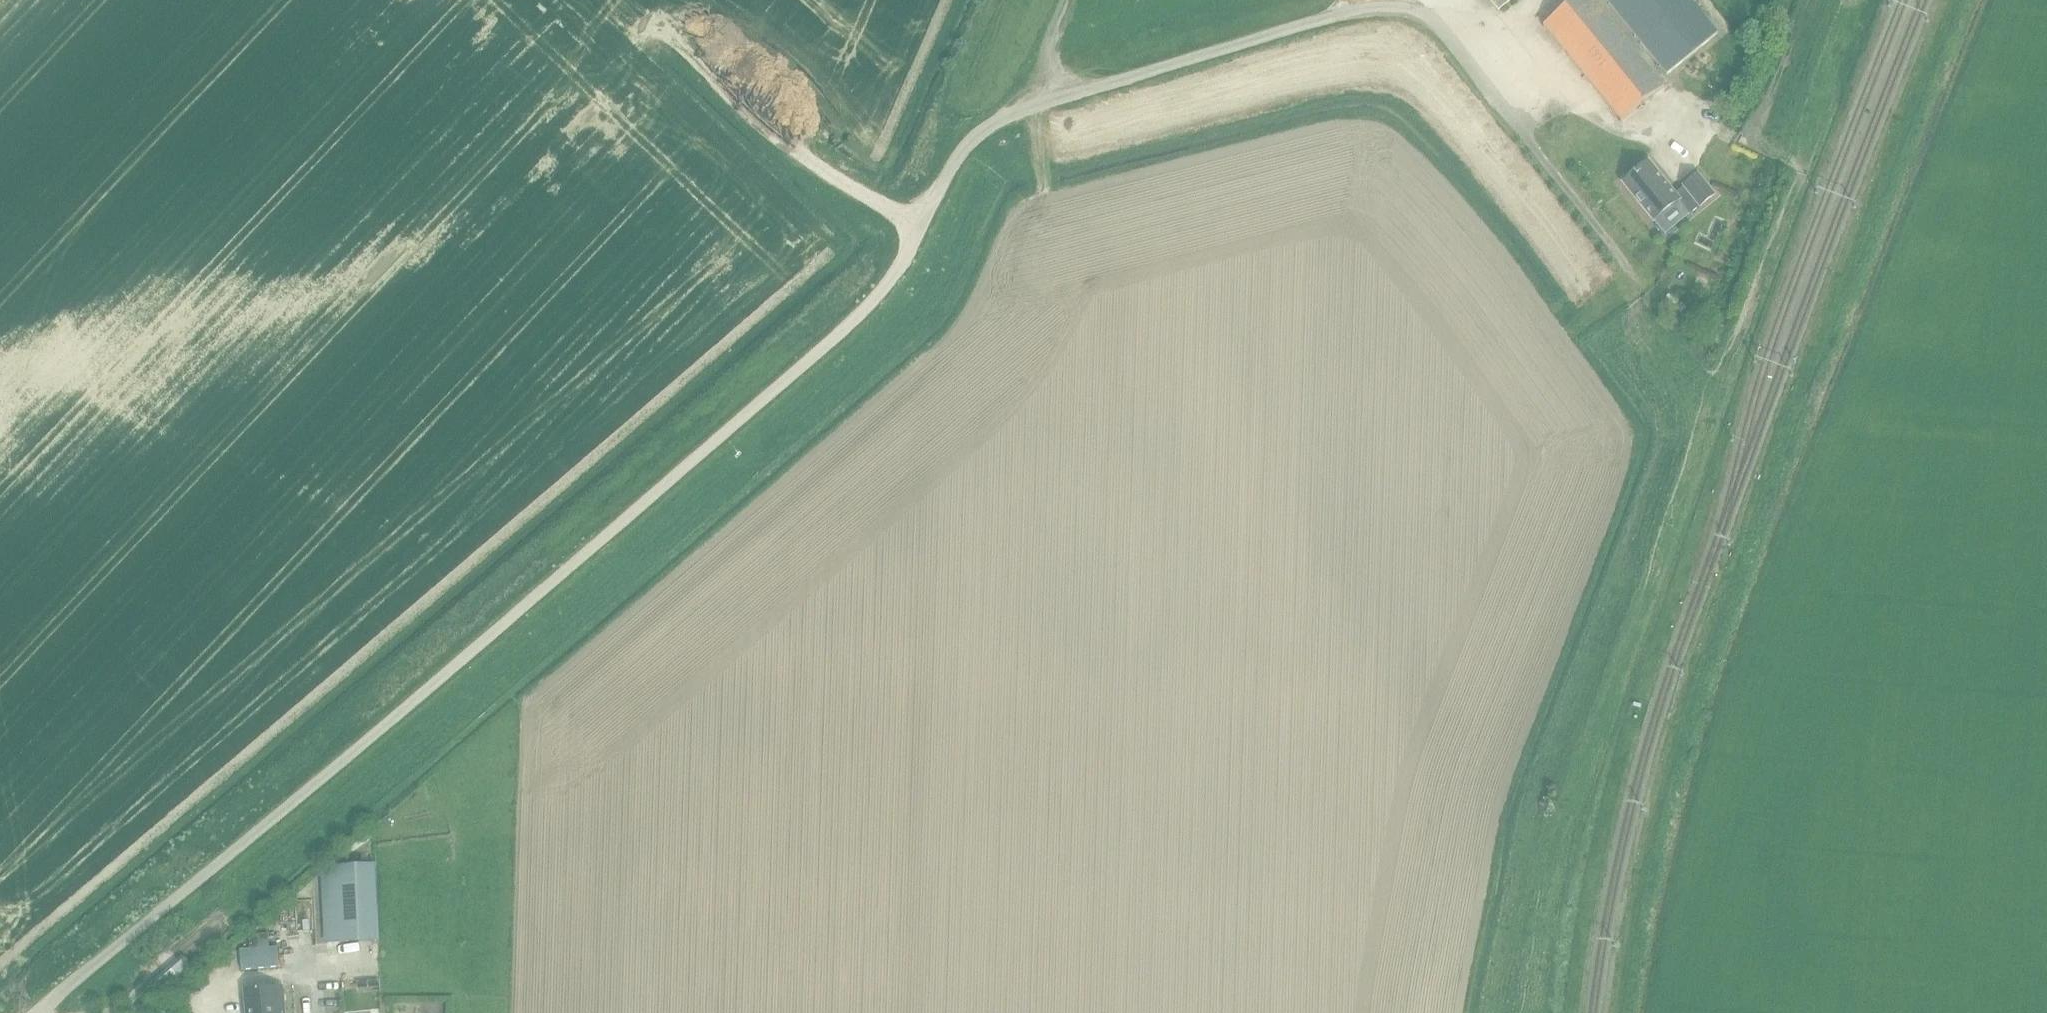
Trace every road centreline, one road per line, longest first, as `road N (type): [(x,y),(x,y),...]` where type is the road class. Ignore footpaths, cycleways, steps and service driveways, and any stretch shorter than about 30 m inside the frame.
road 1 (unclassified): [(36,1012),(755,406),(885,275),(963,146),(992,124),(1063,95),(1376,6)]

